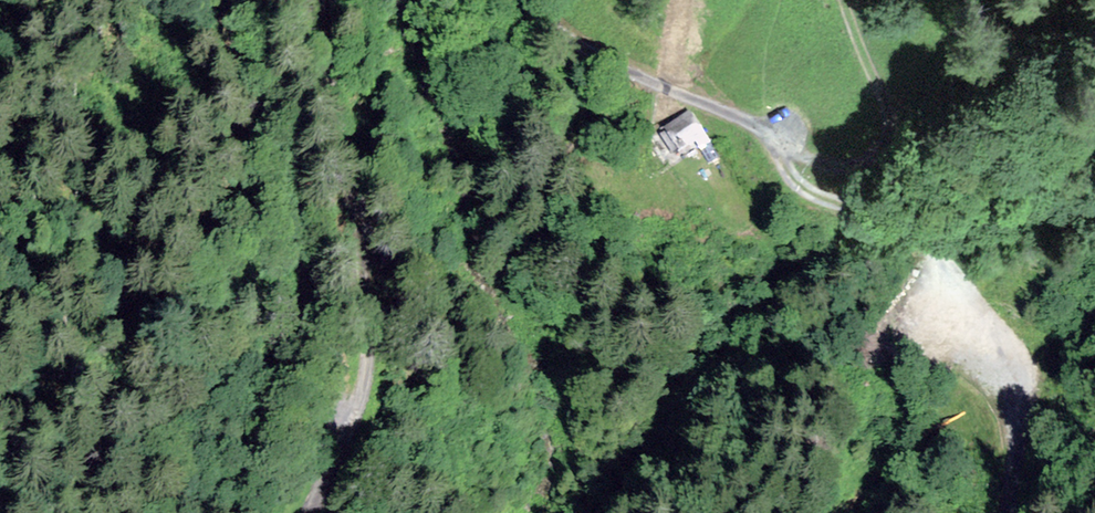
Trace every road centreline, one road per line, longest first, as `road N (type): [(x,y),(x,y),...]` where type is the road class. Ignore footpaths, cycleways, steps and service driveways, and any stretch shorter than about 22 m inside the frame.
road 1 (track): [(322,512),(365,382),(366,343),(327,0)]
road 2 (track): [(776,153),(814,193),(896,225),(923,246),(1008,343),(1024,383),(1005,512)]
road 3 (track): [(240,0),(271,198),(311,356),(350,425)]
road 4 (track): [(515,0),(571,44),(746,122),(776,153)]
road 5 (track): [(843,0),(887,112),(879,151),(830,166),(776,153)]

